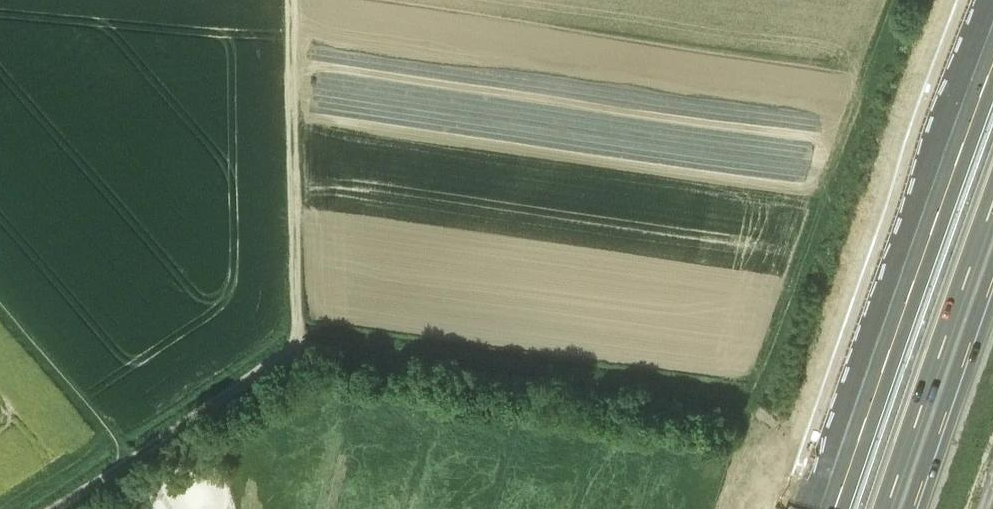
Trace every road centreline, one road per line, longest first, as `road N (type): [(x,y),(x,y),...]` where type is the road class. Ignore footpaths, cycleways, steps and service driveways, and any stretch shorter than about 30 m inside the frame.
road 1 (motorway): [(992,53),(826,508)]
road 2 (track): [(288,0),(299,348)]
road 3 (motorway): [(885,508),(992,201)]
road 4 (track): [(299,348),(59,508)]
road 5 (track): [(129,462),(0,312)]

